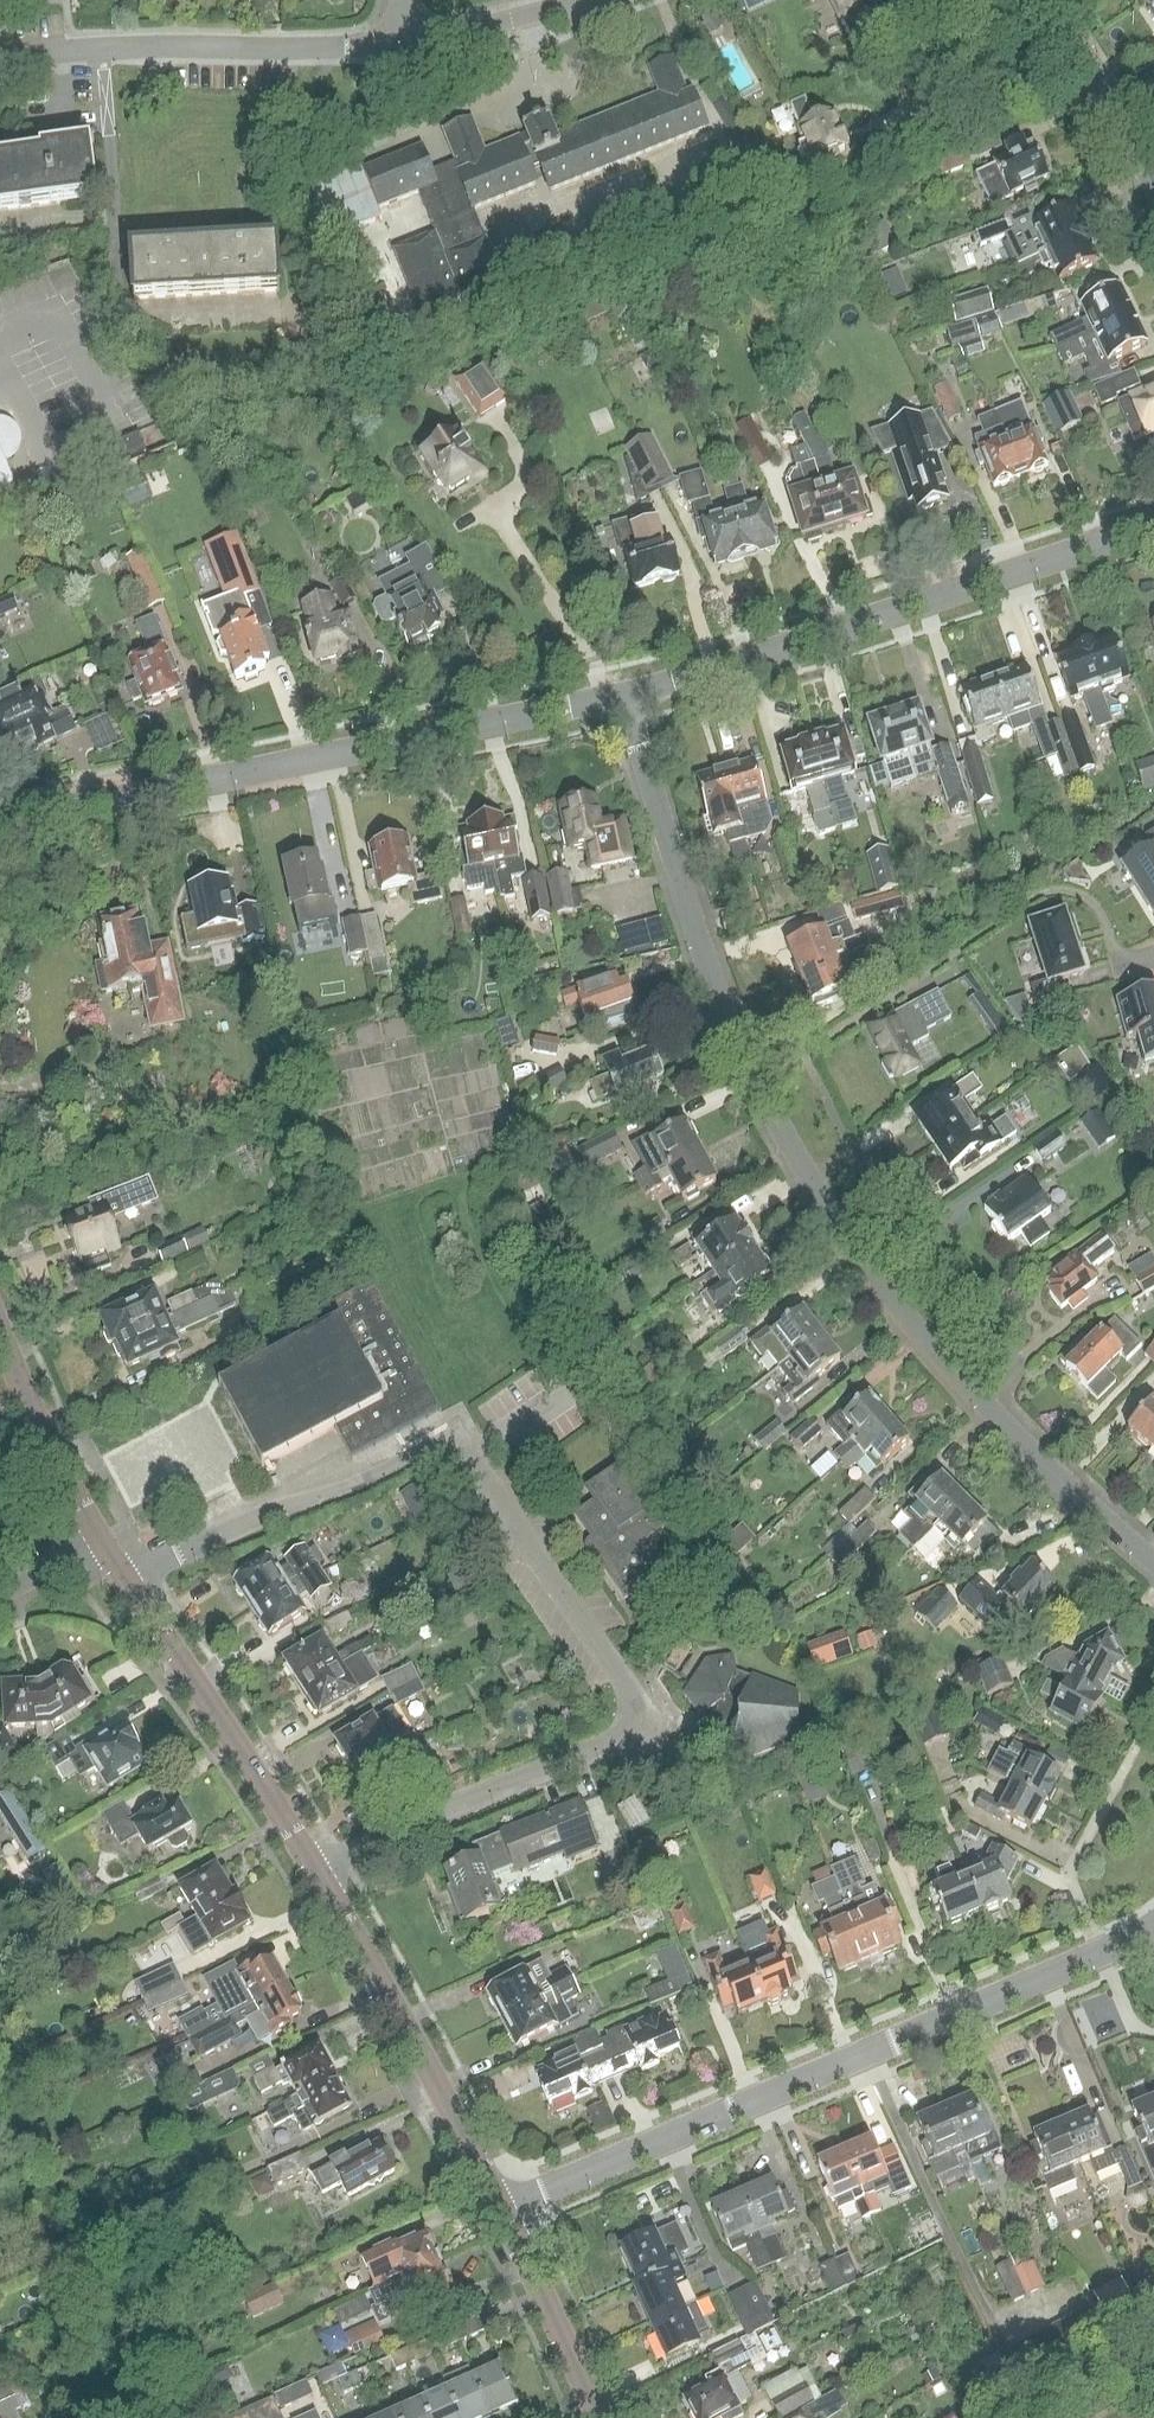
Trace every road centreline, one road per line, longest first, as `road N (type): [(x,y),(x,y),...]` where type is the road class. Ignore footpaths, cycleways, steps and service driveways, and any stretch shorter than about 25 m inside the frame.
road 1 (residential): [(1153,1572),(1000,1425),(905,1318),(826,1205),(722,1007),(624,698)]
road 2 (residential): [(502,2211),(1102,1953),(1153,1923)]
road 3 (residential): [(314,1884),(646,1729),(469,1462)]
road 4 (tertiary): [(0,828),(624,698)]
road 5 (tertiary): [(624,698),(1153,524)]
road 6 (residential): [(0,51),(406,48)]
road 7 (residential): [(118,1579),(456,1446),(469,1462)]
road 8 (tertiary): [(502,2211),(314,1884)]
road 9 (tertiary): [(314,1884),(118,1579)]
road 10 (tertiary): [(599,2417),(502,2211)]
road 11 (tertiary): [(95,1542),(36,1430),(0,1338)]
road 12 (residential): [(1153,181),(1048,0)]
road 13 (residential): [(406,48),(591,0)]

